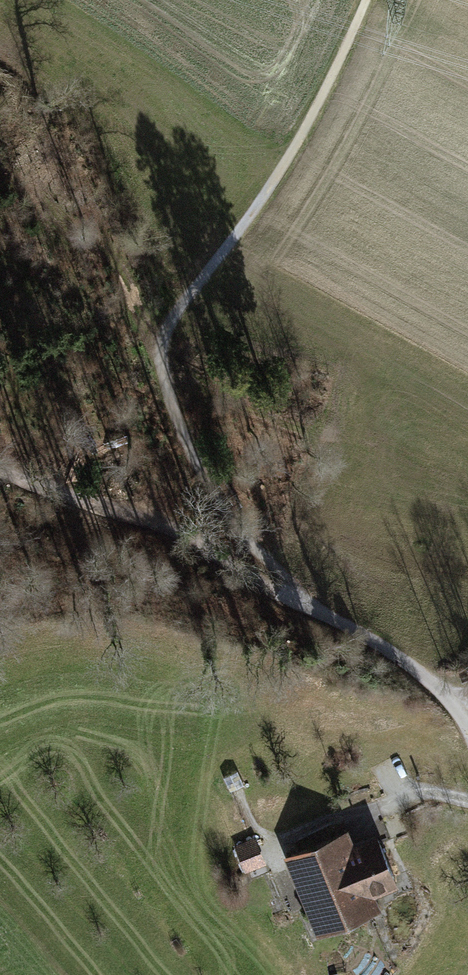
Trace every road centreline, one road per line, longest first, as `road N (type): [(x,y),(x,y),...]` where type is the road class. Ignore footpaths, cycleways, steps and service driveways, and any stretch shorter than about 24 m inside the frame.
road 1 (track): [(0,471),(169,531),(307,605),(234,519),(192,451),(163,346),(172,320),(290,155),(361,13)]
road 2 (track): [(164,368),(80,196),(0,107)]
road 3 (unclassified): [(467,732),(412,668),(307,605)]
road 4 (track): [(166,377),(326,439)]

